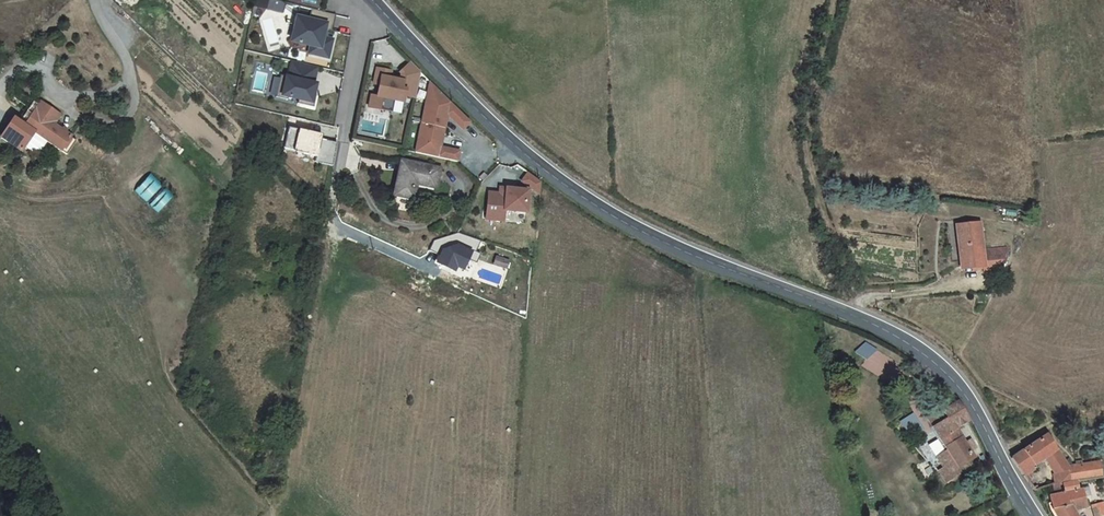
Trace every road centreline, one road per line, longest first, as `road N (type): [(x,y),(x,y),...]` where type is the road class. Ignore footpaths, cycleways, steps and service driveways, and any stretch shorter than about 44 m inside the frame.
road 1 (tertiary): [(1031,515),(944,369),(911,345),(610,215),(460,95),(370,0)]

